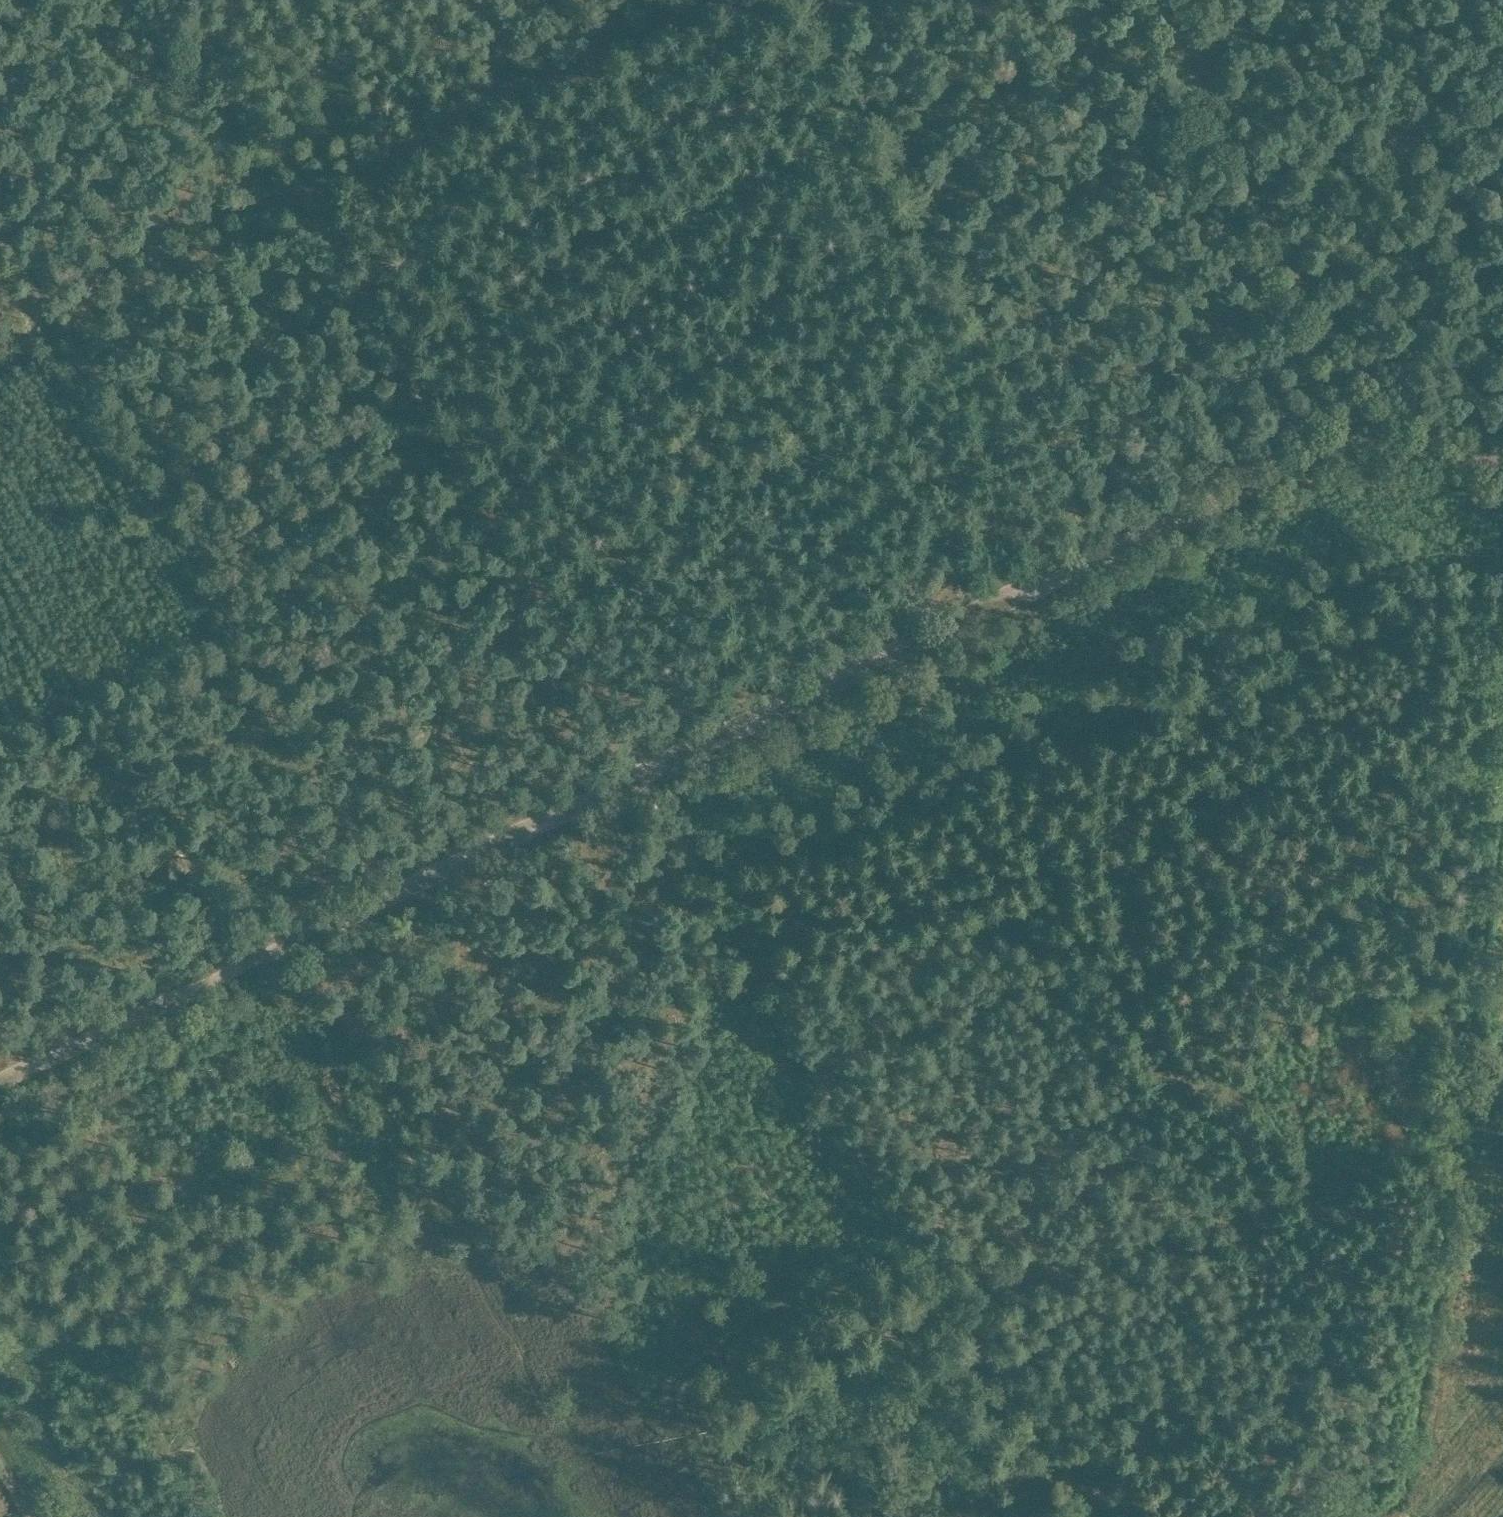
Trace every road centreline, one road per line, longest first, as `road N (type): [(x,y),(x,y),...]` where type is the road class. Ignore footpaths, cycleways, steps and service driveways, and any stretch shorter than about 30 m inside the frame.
road 1 (track): [(961,1303),(897,1249),(632,775),(175,0)]
road 2 (track): [(1362,432),(1194,504),(0,1079)]
road 3 (track): [(1502,1141),(961,1303)]
road 4 (track): [(1362,432),(1251,141),(1152,0)]
road 5 (track): [(1063,1516),(961,1303)]
road 6 (track): [(1502,467),(1408,432),(1362,432)]

